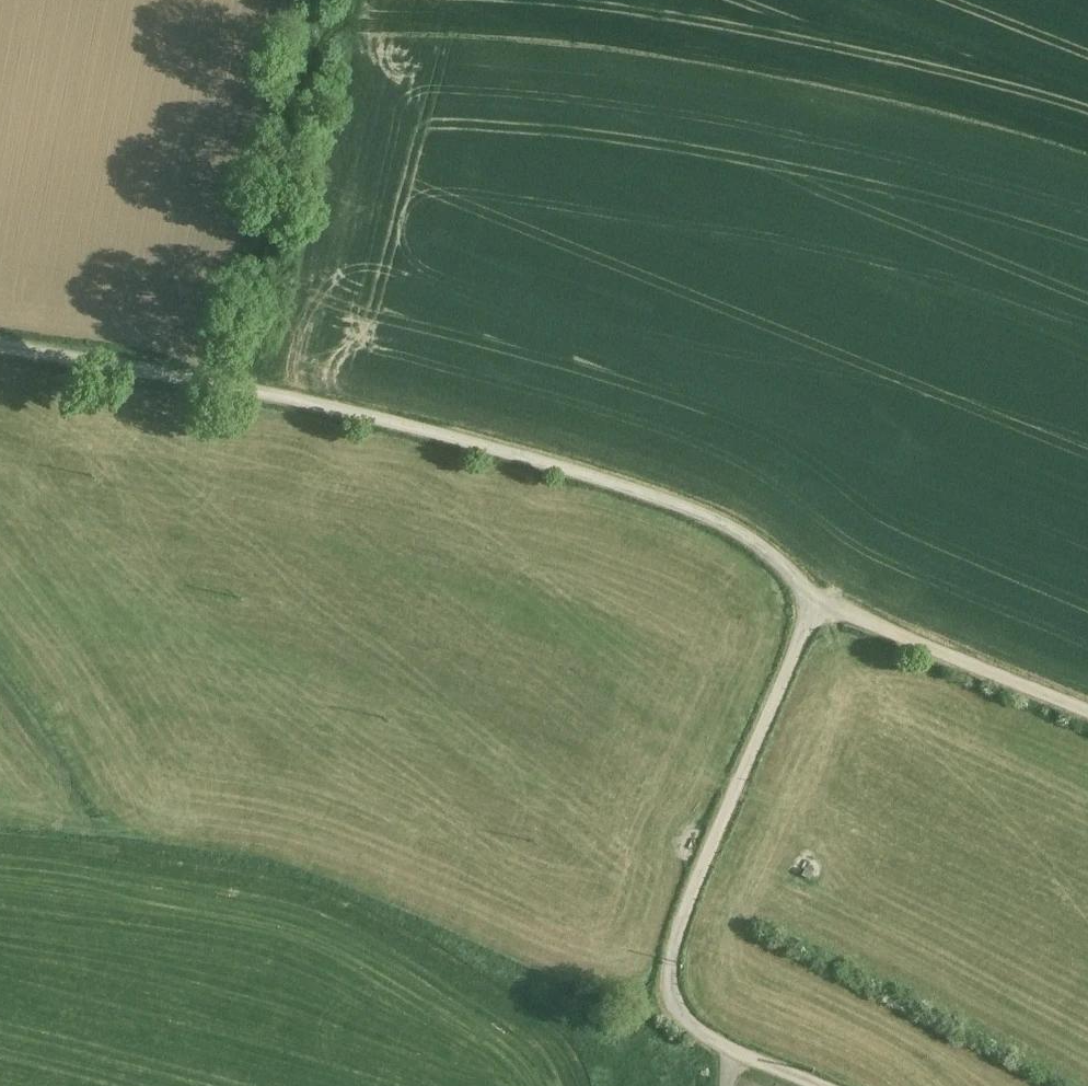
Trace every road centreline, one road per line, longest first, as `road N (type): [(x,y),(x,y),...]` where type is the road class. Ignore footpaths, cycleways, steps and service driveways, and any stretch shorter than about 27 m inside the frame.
road 1 (track): [(0,349),(467,442),(616,487),(748,540),(814,609)]
road 2 (track): [(809,1085),(703,1035),(674,1003),(671,986),(687,909),(814,609)]
road 3 (track): [(814,609),(1087,719)]

